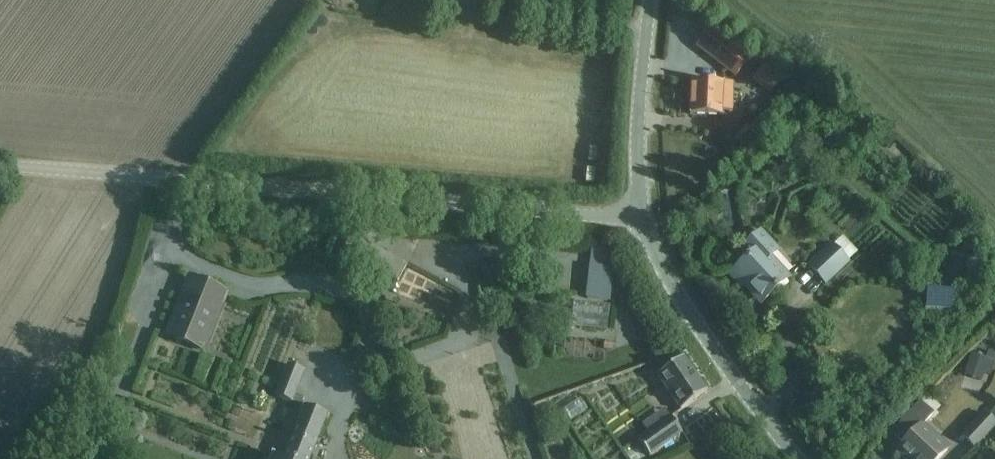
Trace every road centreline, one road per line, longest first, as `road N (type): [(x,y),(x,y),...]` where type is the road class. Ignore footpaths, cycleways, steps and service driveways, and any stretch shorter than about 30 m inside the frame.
road 1 (unclassified): [(640,212),(0,166)]
road 2 (unclassified): [(798,458),(719,357),(664,270),(640,212)]
road 3 (unclassified): [(640,212),(637,140),(651,0)]

